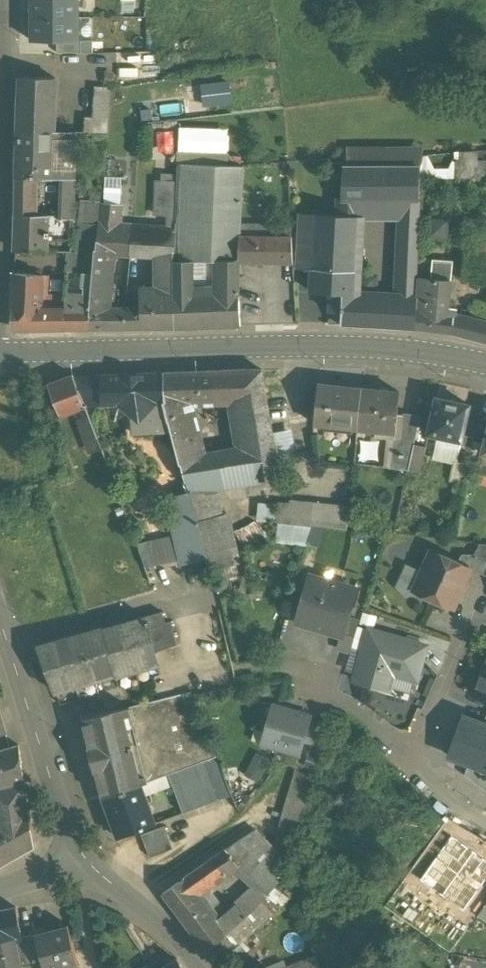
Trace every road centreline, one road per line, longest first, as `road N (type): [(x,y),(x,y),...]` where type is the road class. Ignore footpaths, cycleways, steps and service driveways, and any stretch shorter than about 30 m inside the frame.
road 1 (secondary): [(485,366),(346,347),(0,352)]
road 2 (secondary): [(0,614),(87,863)]
road 3 (secondary): [(3,0),(0,231)]
road 4 (residential): [(409,761),(360,713),(284,670)]
road 5 (residential): [(409,761),(470,618)]
road 6 (tertiary): [(87,863),(201,967)]

